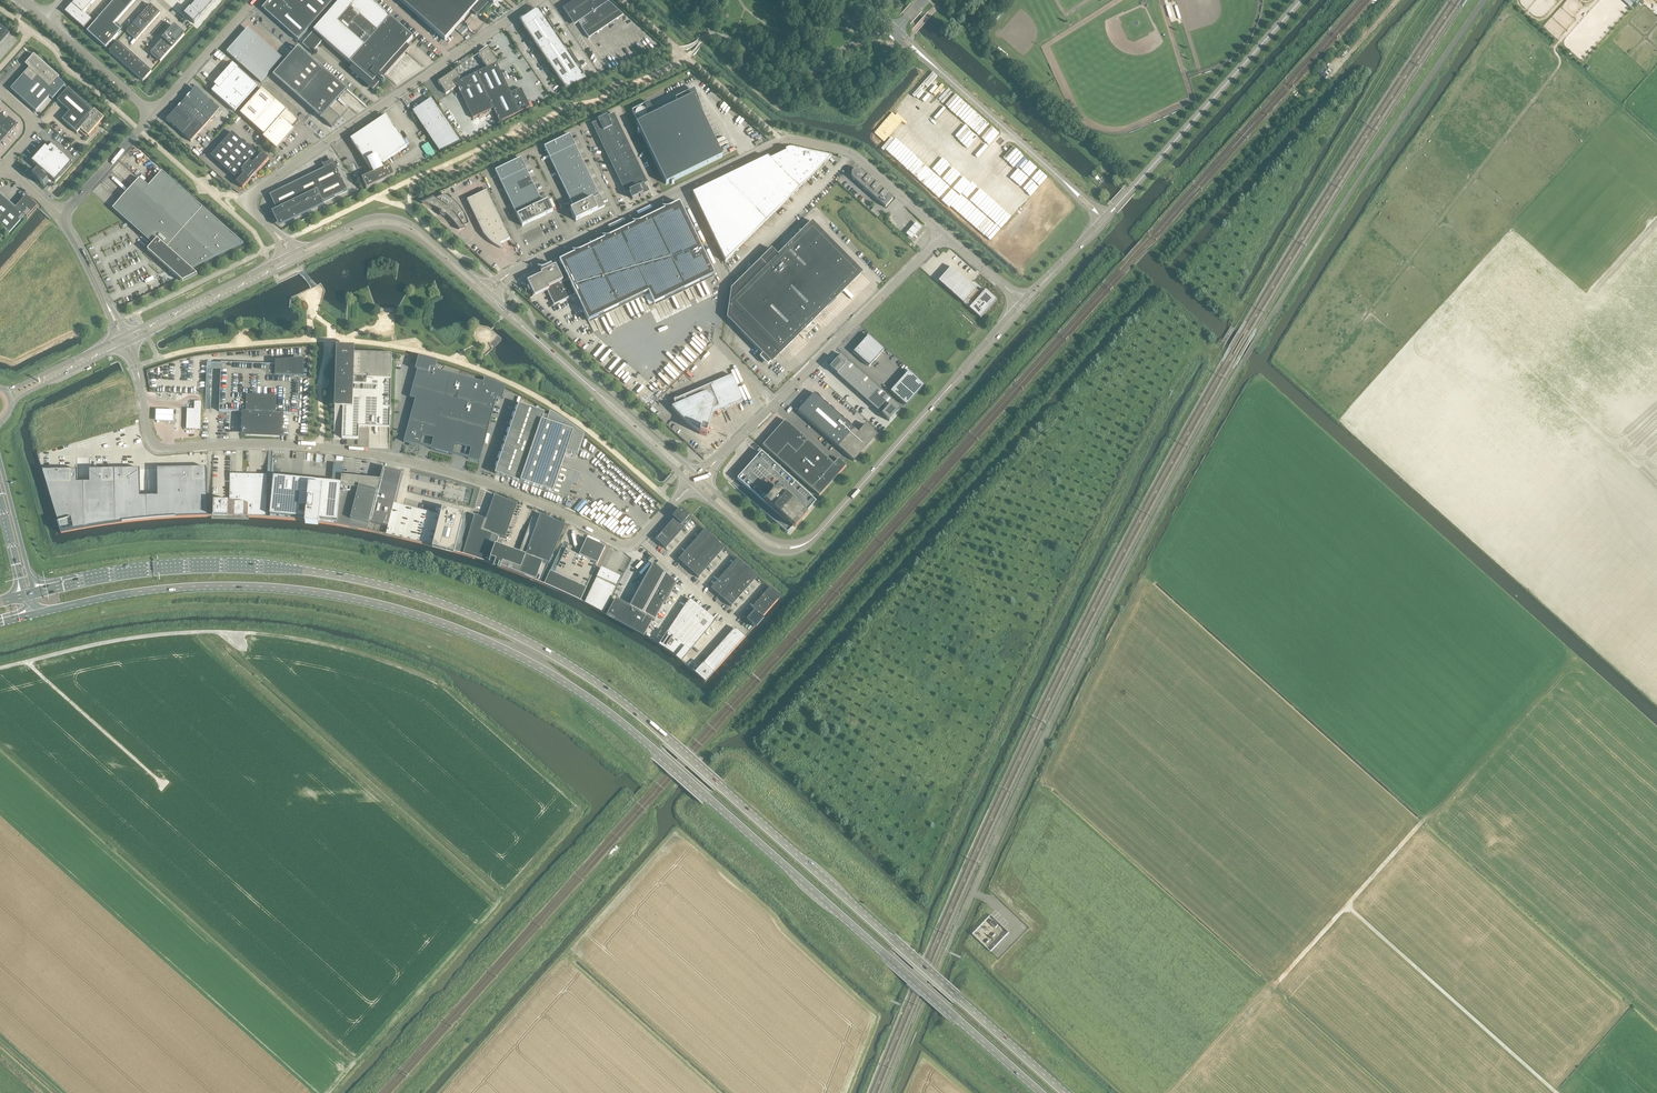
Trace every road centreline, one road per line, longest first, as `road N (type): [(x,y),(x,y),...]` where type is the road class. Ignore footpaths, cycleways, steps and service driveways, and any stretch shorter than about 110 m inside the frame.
road 1 (primary): [(1068,1092),(668,740),(528,641),(407,592),(301,570),(187,567),(34,593)]
road 2 (primary): [(34,613),(164,588),(259,586),(376,602),(489,641),(625,725),(1040,1092)]
road 3 (track): [(399,1092),(1127,279)]
road 4 (track): [(373,1092),(933,469)]
road 5 (track): [(648,782),(509,687),(353,624),(257,608),(50,610)]
road 6 (unclassified): [(674,504),(635,543),(621,544),(476,478),(410,462),(318,447),(163,450),(148,436),(137,376)]
road 7 (track): [(926,886),(1188,361),(1223,344)]
road 8 (track): [(433,679),(326,644),(252,633),(144,636),(0,668)]
road 9 (unclassified): [(538,0),(258,188),(252,208),(269,227)]
road 10 (track): [(1233,328),(1426,0)]
road 11 (unclassified): [(680,190),(783,140),(850,153),(945,236)]
road 12 (secondary): [(1301,0),(1114,208)]
road 13 (unclassified): [(531,263),(487,170),(527,151),(573,243)]
road 14 (unclassified): [(582,239),(536,147),(576,127),(621,219)]
road 15 (unclassified): [(680,190),(726,285),(719,345),(776,402)]
road 16 (track): [(1177,178),(1335,0)]
road 17 (tertiary): [(895,31),(1072,189)]
road 18 (unclassified): [(945,236),(776,402)]
road 19 (unclassified): [(634,213),(587,122),(614,109),(659,201)]
road 20 (secondary): [(487,288),(418,229),(394,218),(361,220),(295,252)]
road 21 (secondary): [(296,262),(358,232),(396,228),(485,298)]
road 22 (secondary): [(946,390),(804,544)]
road 23 (secondary): [(131,342),(296,262)]
road 24 (track): [(28,661),(163,784)]
road 25 (secondary): [(285,257),(126,334)]
road 26 (track): [(1216,186),(1286,109),(1325,81)]
road 27 (unclassified): [(153,112),(254,0)]
road 28 (unclassified): [(153,112),(45,19)]
road 29 (secondary): [(34,593),(0,458)]
road 30 (unclassified): [(61,215),(153,112)]
road 31 (secondary): [(697,474),(590,387)]
road 32 (secondary): [(590,387),(689,481)]
road 33 (secondary): [(696,487),(767,549),(789,552),(804,544)]
road 34 (secondary): [(11,401),(123,346)]
road 35 (secondary): [(118,337),(7,392)]
road 36 (secondary): [(804,544),(765,535),(703,480)]

